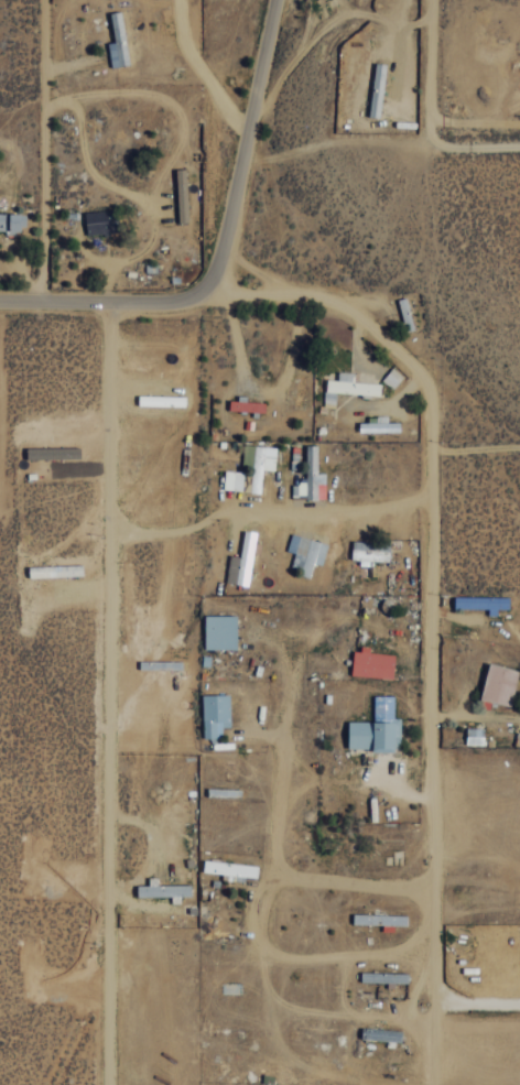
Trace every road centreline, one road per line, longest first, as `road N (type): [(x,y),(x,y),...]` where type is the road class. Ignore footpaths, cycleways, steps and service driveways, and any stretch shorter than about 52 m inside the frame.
road 1 (residential): [(209,286),(229,296),(347,299),(431,383),(431,1009)]
road 2 (tertiary): [(0,301),(184,302),(209,286),(276,0)]

